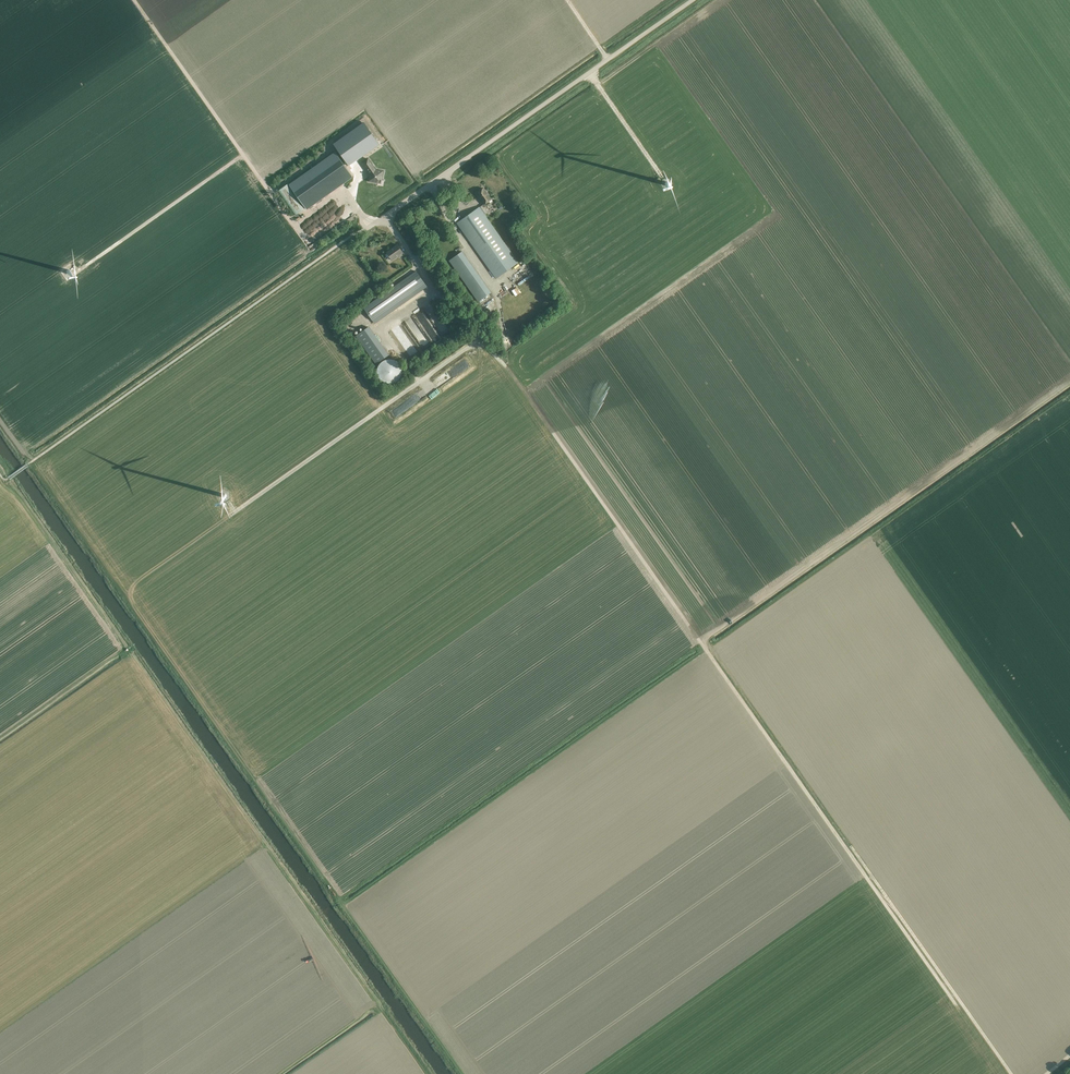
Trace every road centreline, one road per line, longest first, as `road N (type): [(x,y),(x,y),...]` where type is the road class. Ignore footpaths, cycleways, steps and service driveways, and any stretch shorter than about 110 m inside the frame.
road 1 (residential): [(363,230),(692,0)]

